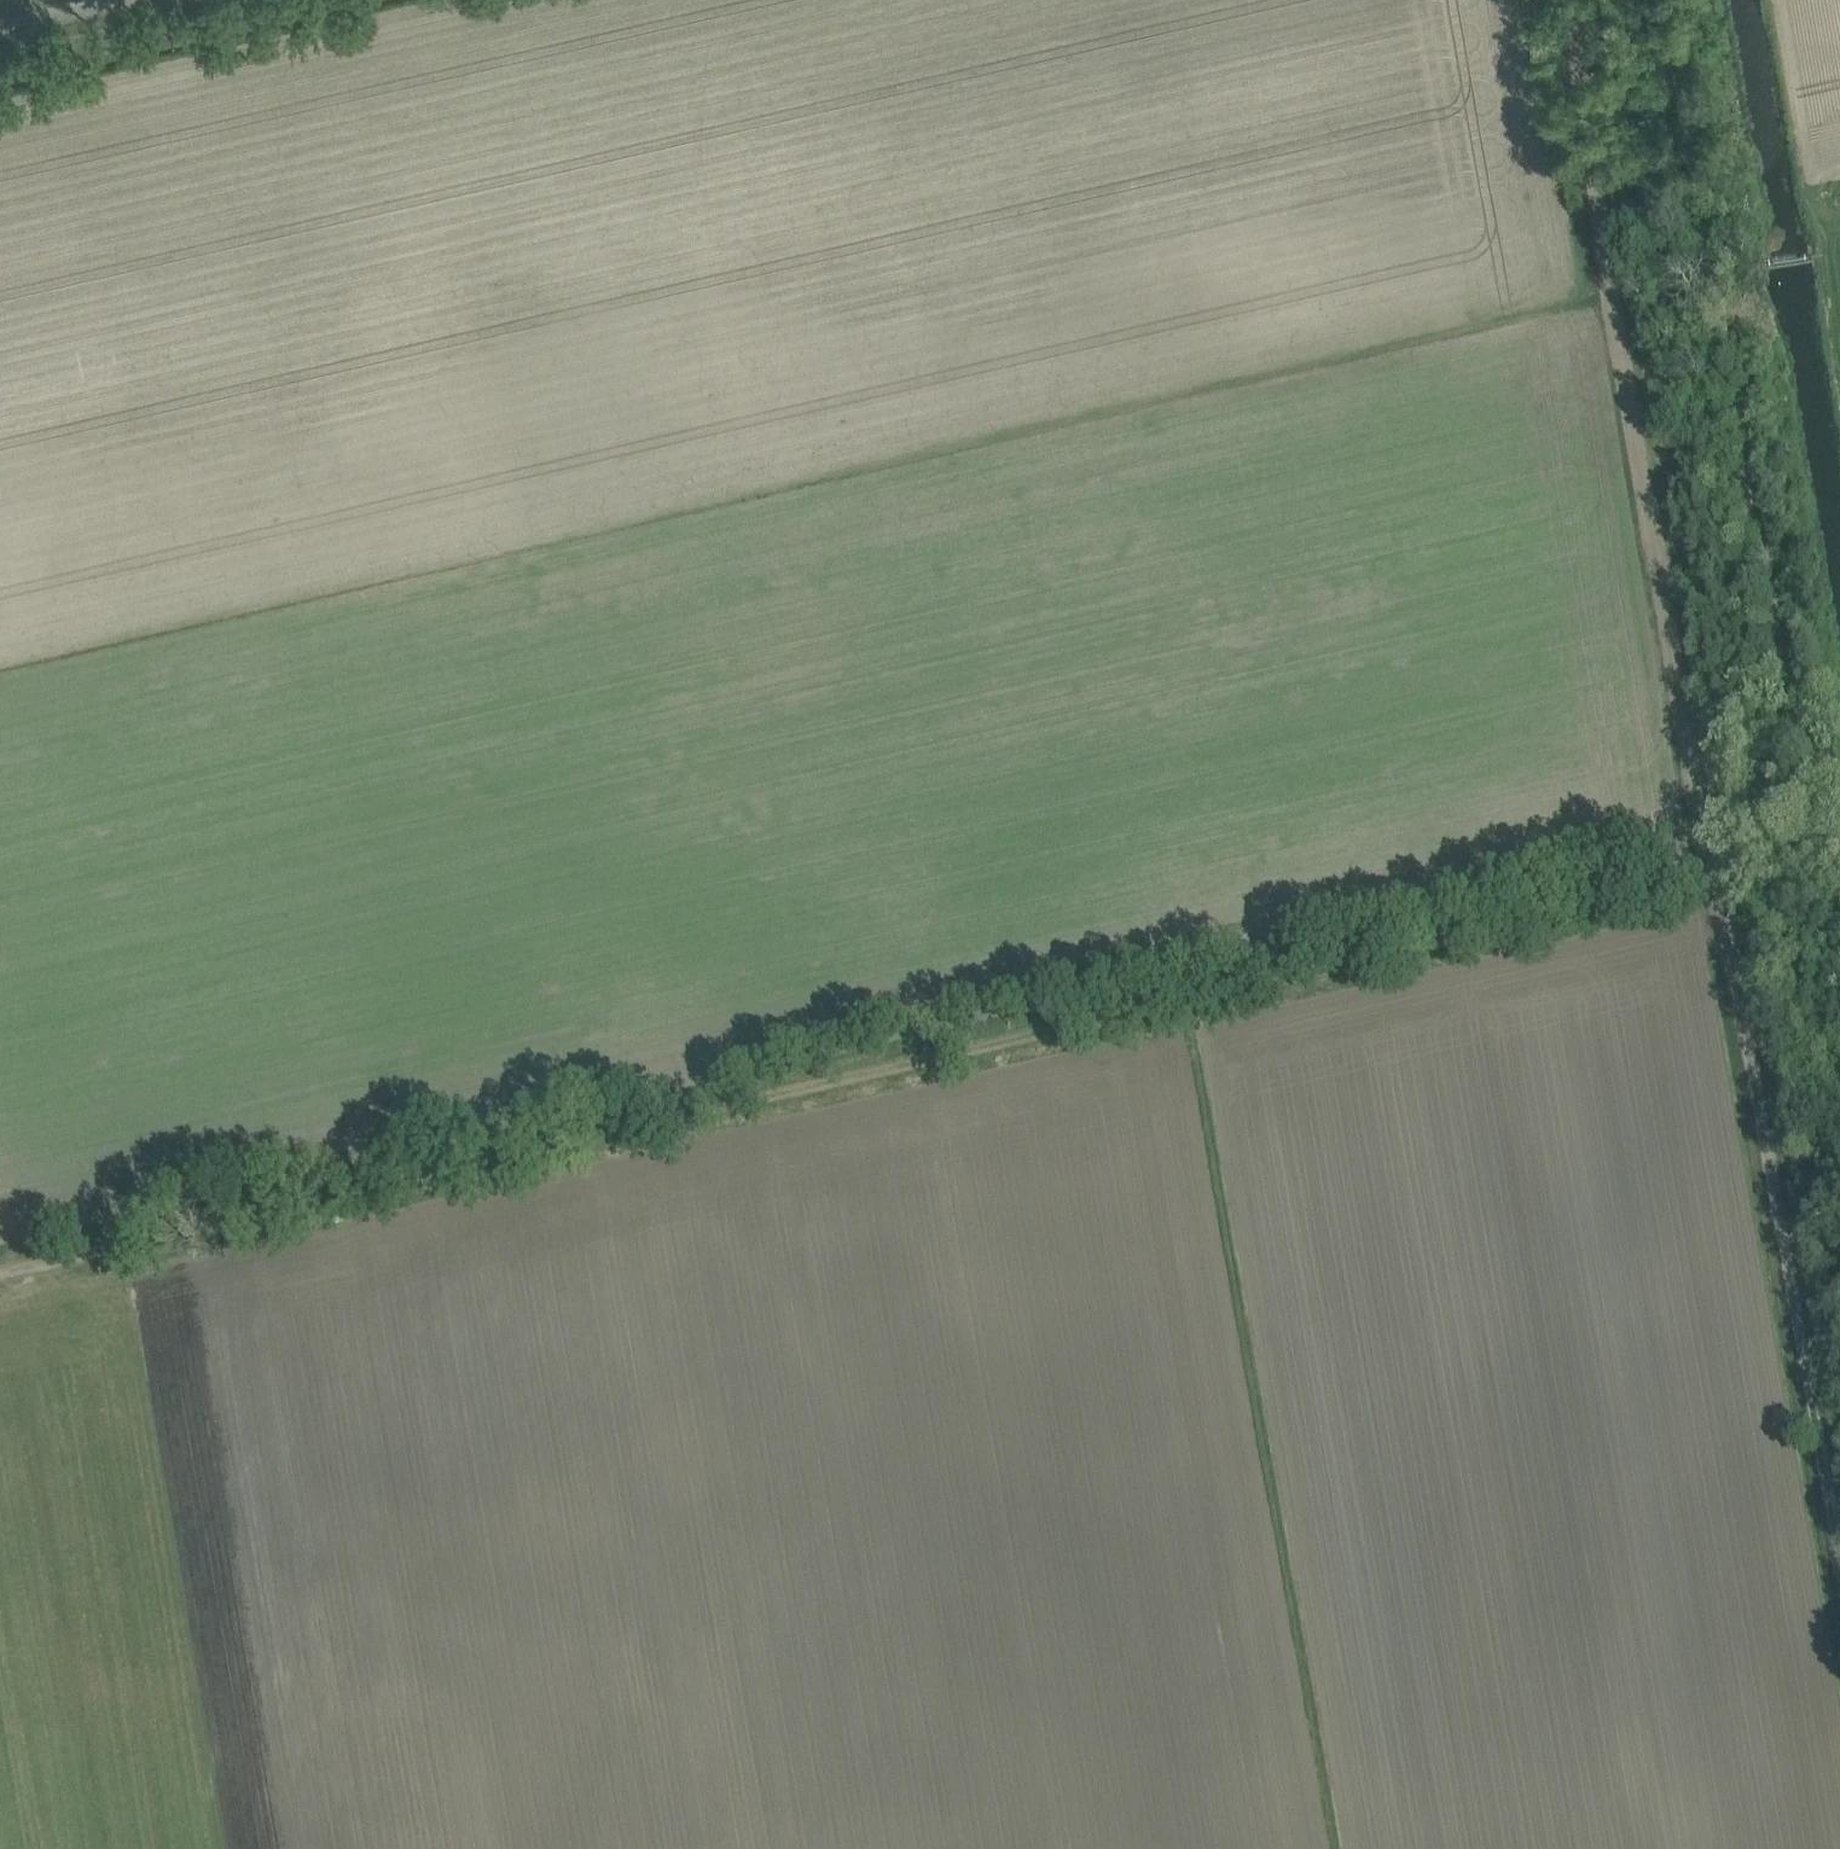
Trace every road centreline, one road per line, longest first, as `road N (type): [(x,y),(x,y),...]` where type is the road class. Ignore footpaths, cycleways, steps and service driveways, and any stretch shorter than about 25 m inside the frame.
road 1 (track): [(1763,857),(1741,873),(0,1272)]
road 2 (track): [(1572,0),(1839,1411)]
road 3 (track): [(238,0),(0,53)]

